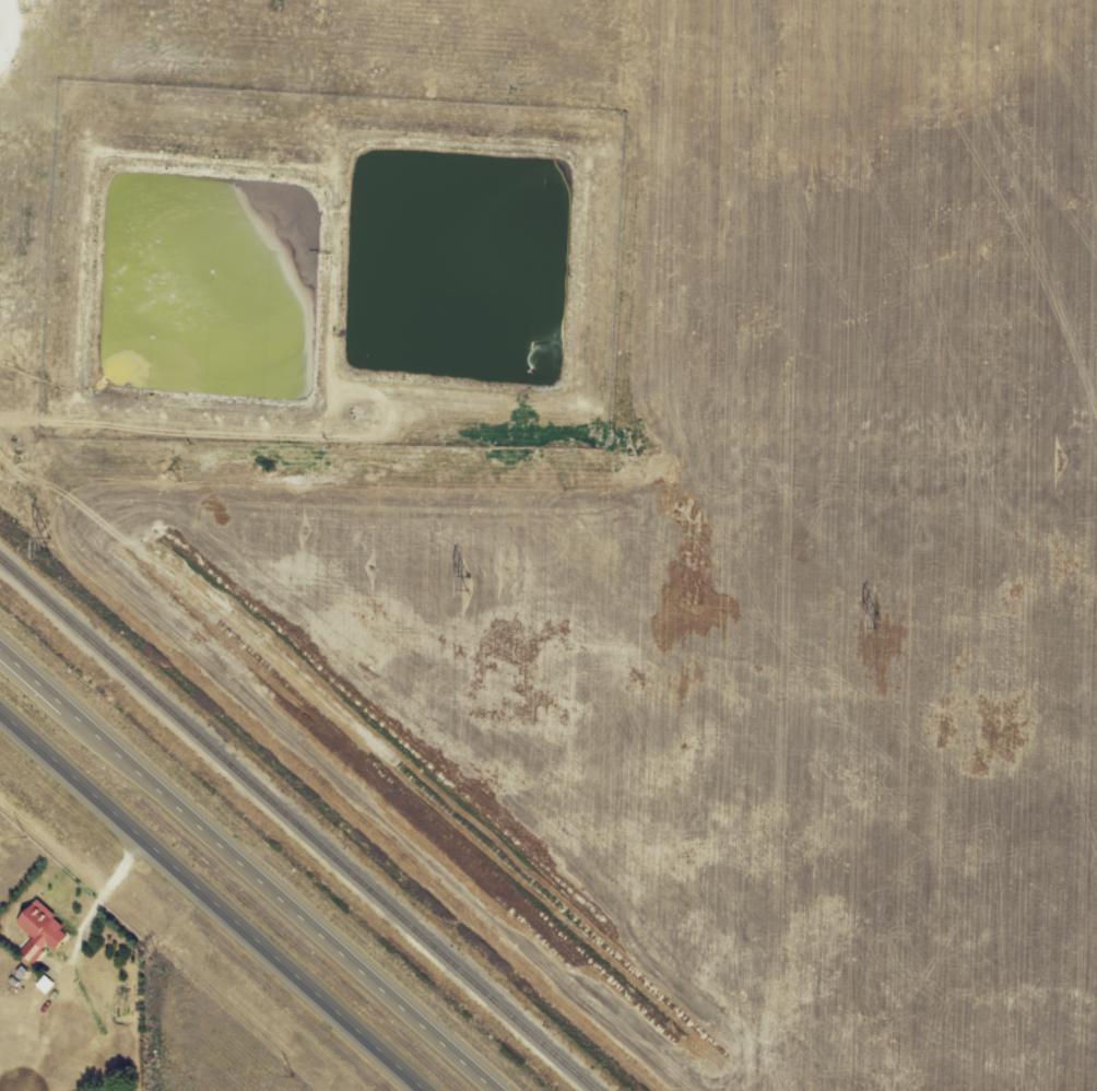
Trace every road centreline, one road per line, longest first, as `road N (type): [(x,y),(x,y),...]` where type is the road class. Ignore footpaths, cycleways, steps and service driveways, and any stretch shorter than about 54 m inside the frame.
road 1 (trunk): [(502,1090),(0,641)]
road 2 (trunk): [(0,719),(418,1090)]

